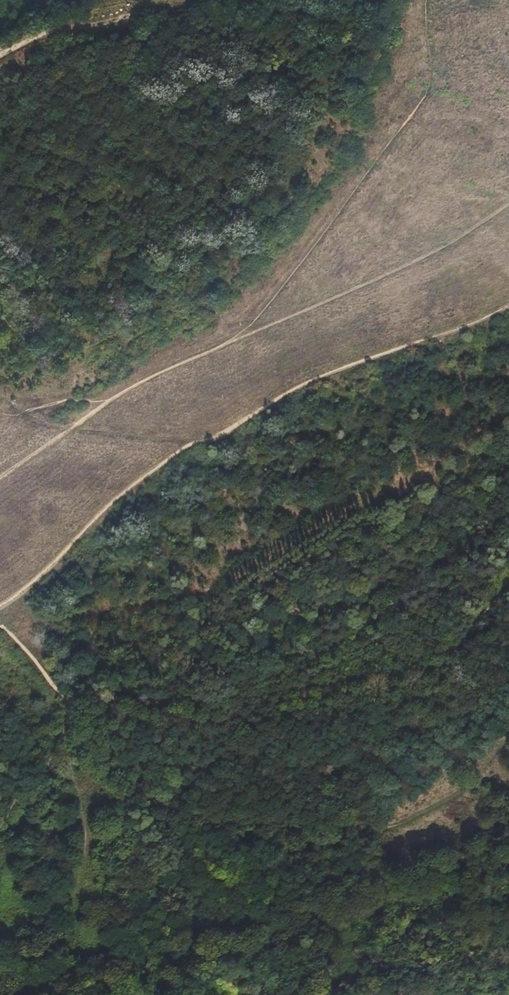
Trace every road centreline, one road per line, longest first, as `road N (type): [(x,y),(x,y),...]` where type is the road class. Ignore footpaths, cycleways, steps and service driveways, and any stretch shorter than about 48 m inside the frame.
road 1 (track): [(0,57),(35,39),(190,0)]
road 2 (unclassified): [(266,994),(276,853)]

